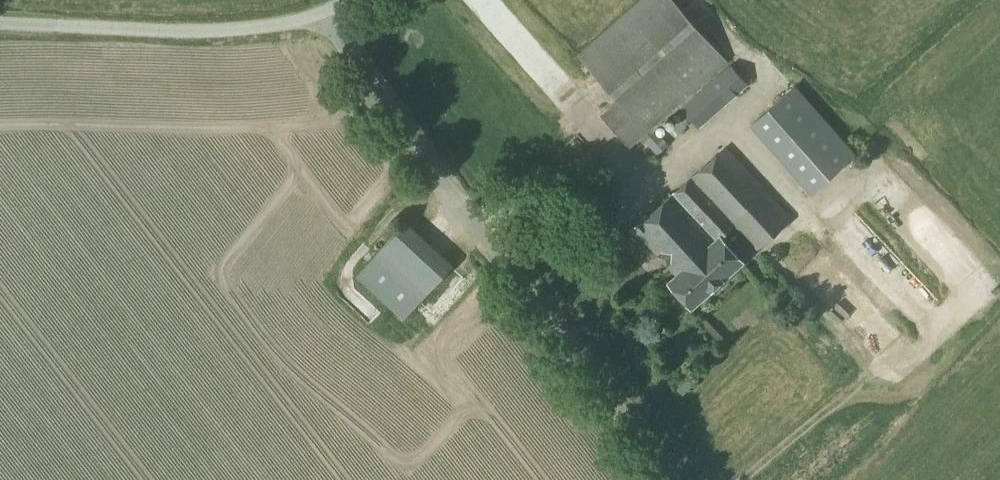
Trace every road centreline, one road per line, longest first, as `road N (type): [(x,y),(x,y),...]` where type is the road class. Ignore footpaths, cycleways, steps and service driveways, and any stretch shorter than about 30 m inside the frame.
road 1 (unclassified): [(683,479),(329,13)]
road 2 (unclassified): [(329,13),(174,33),(0,24)]

